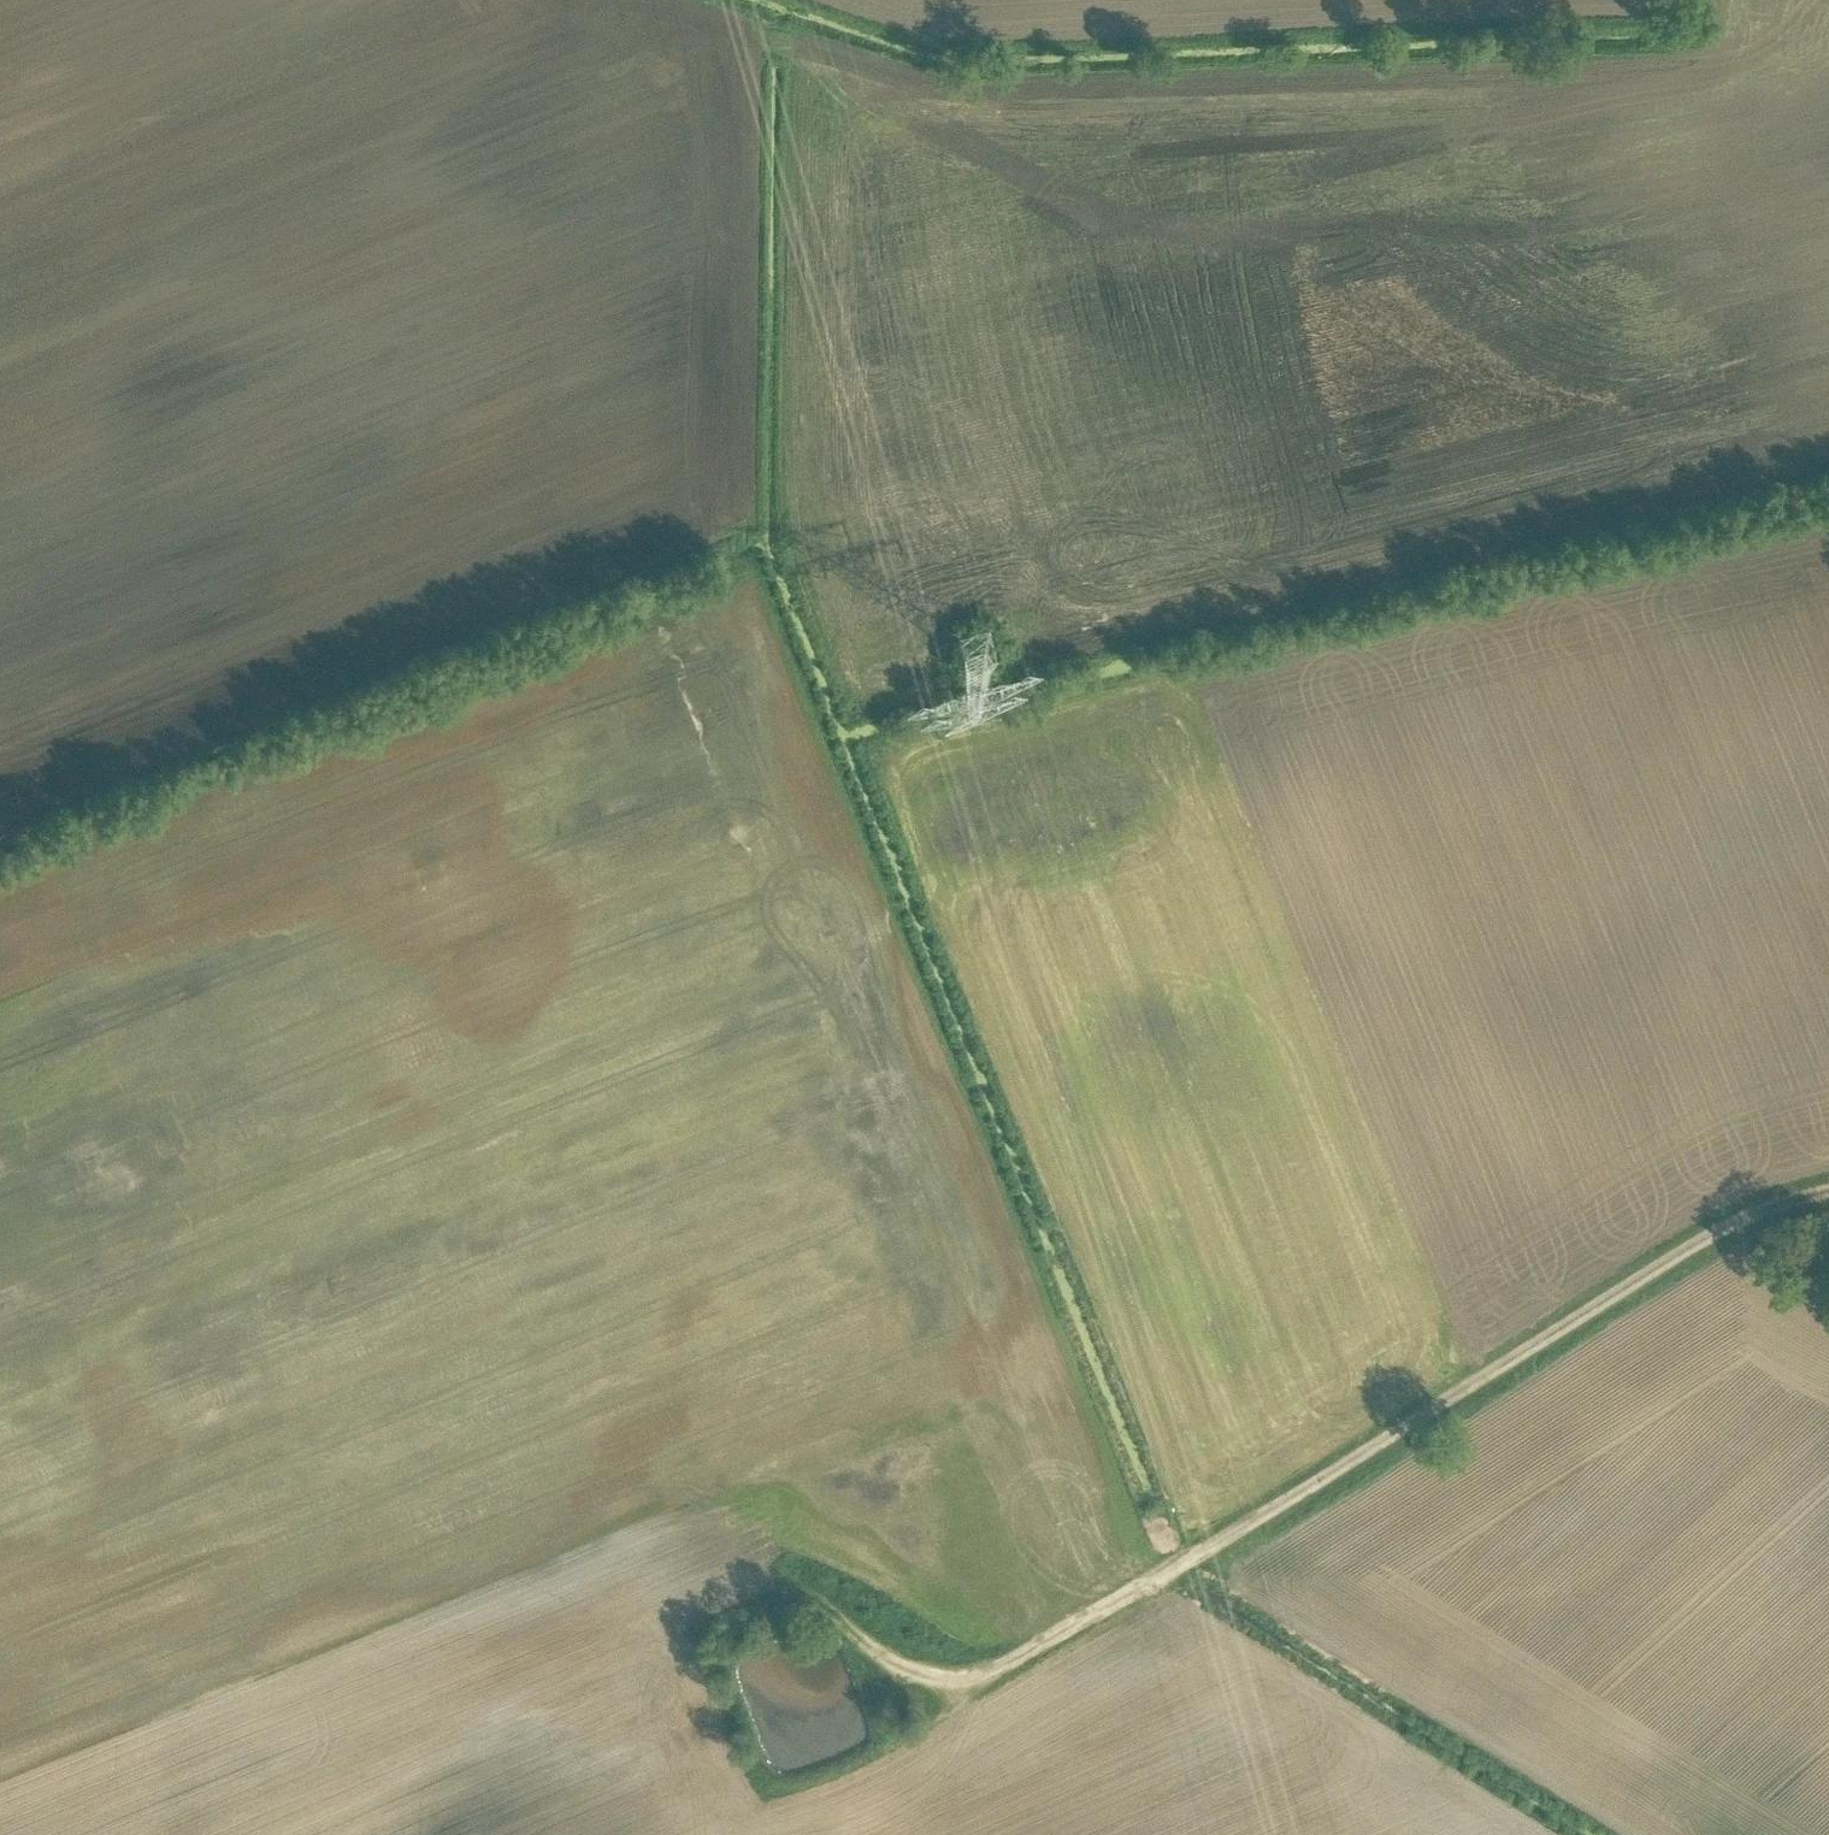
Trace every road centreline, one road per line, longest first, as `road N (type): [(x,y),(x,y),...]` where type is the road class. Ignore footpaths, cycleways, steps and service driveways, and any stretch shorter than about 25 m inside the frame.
road 1 (track): [(802,1589),(854,1636),(937,1679),(987,1675),(1310,1487),(1673,1257),(1767,1205),(1828,1187)]

